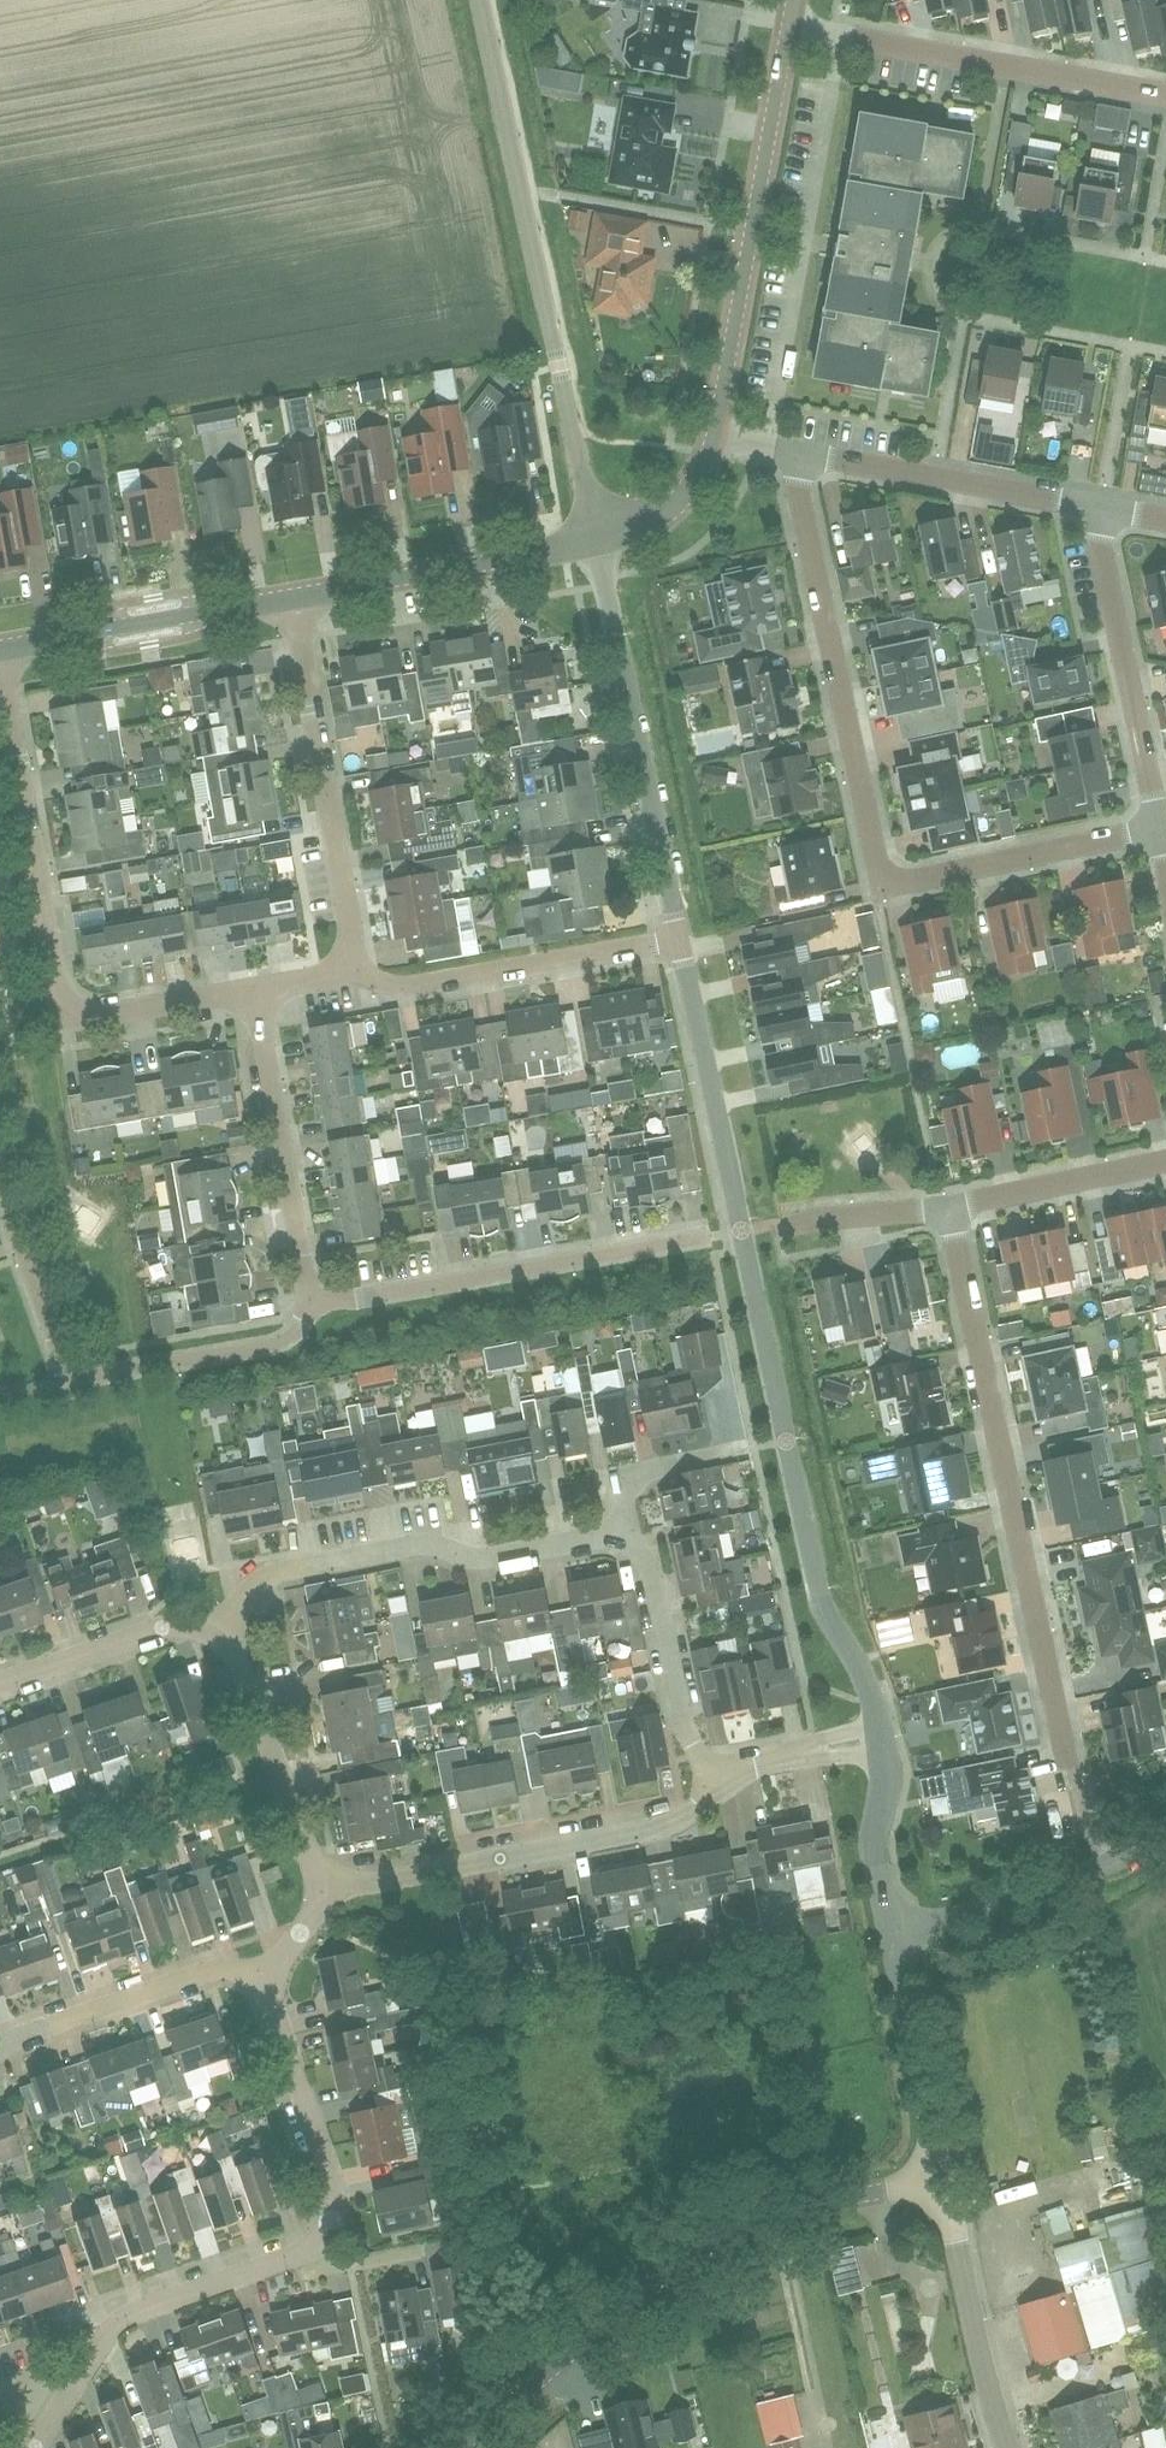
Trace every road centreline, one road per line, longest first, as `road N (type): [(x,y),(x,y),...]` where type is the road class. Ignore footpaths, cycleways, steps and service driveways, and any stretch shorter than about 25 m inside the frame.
road 1 (residential): [(879,1728),(862,1670),(818,1594),(679,941)]
road 2 (residential): [(1157,828),(904,883),(876,862),(791,453)]
road 3 (residential): [(35,2447),(111,2326),(315,2250),(325,2238),(335,2192),(271,2002),(273,1974)]
road 4 (residential): [(1075,1789),(946,1207)]
road 5 (residential): [(941,2177),(818,2204),(704,2247),(458,2447)]
road 6 (residential): [(0,651),(59,993),(69,1009),(87,1017),(256,990)]
road 7 (unclassified): [(597,541),(480,0)]
road 8 (residential): [(0,1179),(65,1366),(77,1379),(275,1345),(315,1300)]
road 9 (residential): [(217,1640),(256,1582),(291,1570),(428,1546),(483,1558),(618,1539)]
road 10 (tertiary): [(714,439),(789,20)]
road 11 (residential): [(318,1892),(661,1826),(724,1783)]
road 12 (residential): [(679,941),(597,541)]
road 13 (residential): [(315,1300),(710,1235)]
road 14 (residential): [(295,596),(357,974)]
road 15 (residential): [(789,20),(1165,90)]
road 16 (residential): [(357,974),(404,991),(679,941)]
road 17 (residential): [(1157,828),(1100,543),(1100,510)]
road 18 (residential): [(315,1300),(256,990)]
road 19 (residential): [(1100,510),(791,453)]
road 20 (tertiary): [(295,596),(597,541)]
road 21 (tertiary): [(0,650),(295,596)]
road 22 (residential): [(890,1935),(1095,1870),(1165,1828)]
road 23 (residential): [(0,2051),(221,1968),(273,1974)]
road 24 (residential): [(1009,2447),(941,2177)]
road 25 (residential): [(618,1539),(648,1563),(681,1719),(724,1783)]
road 26 (residential): [(318,1892),(236,1660),(217,1640)]
road 27 (residential): [(941,2177),(890,1935)]
road 28 (residential): [(217,1640),(162,1627),(0,1681)]
road 29 (residential): [(946,1207),(1165,1161)]
road 30 (residential): [(890,1935),(877,1835),(883,1751)]
road 31 (residential): [(618,1539),(627,1496),(642,1472),(750,1448)]
road 32 (residential): [(782,1225),(946,1207)]
road 33 (tertiary): [(597,541),(651,522),(679,500),(714,439)]

